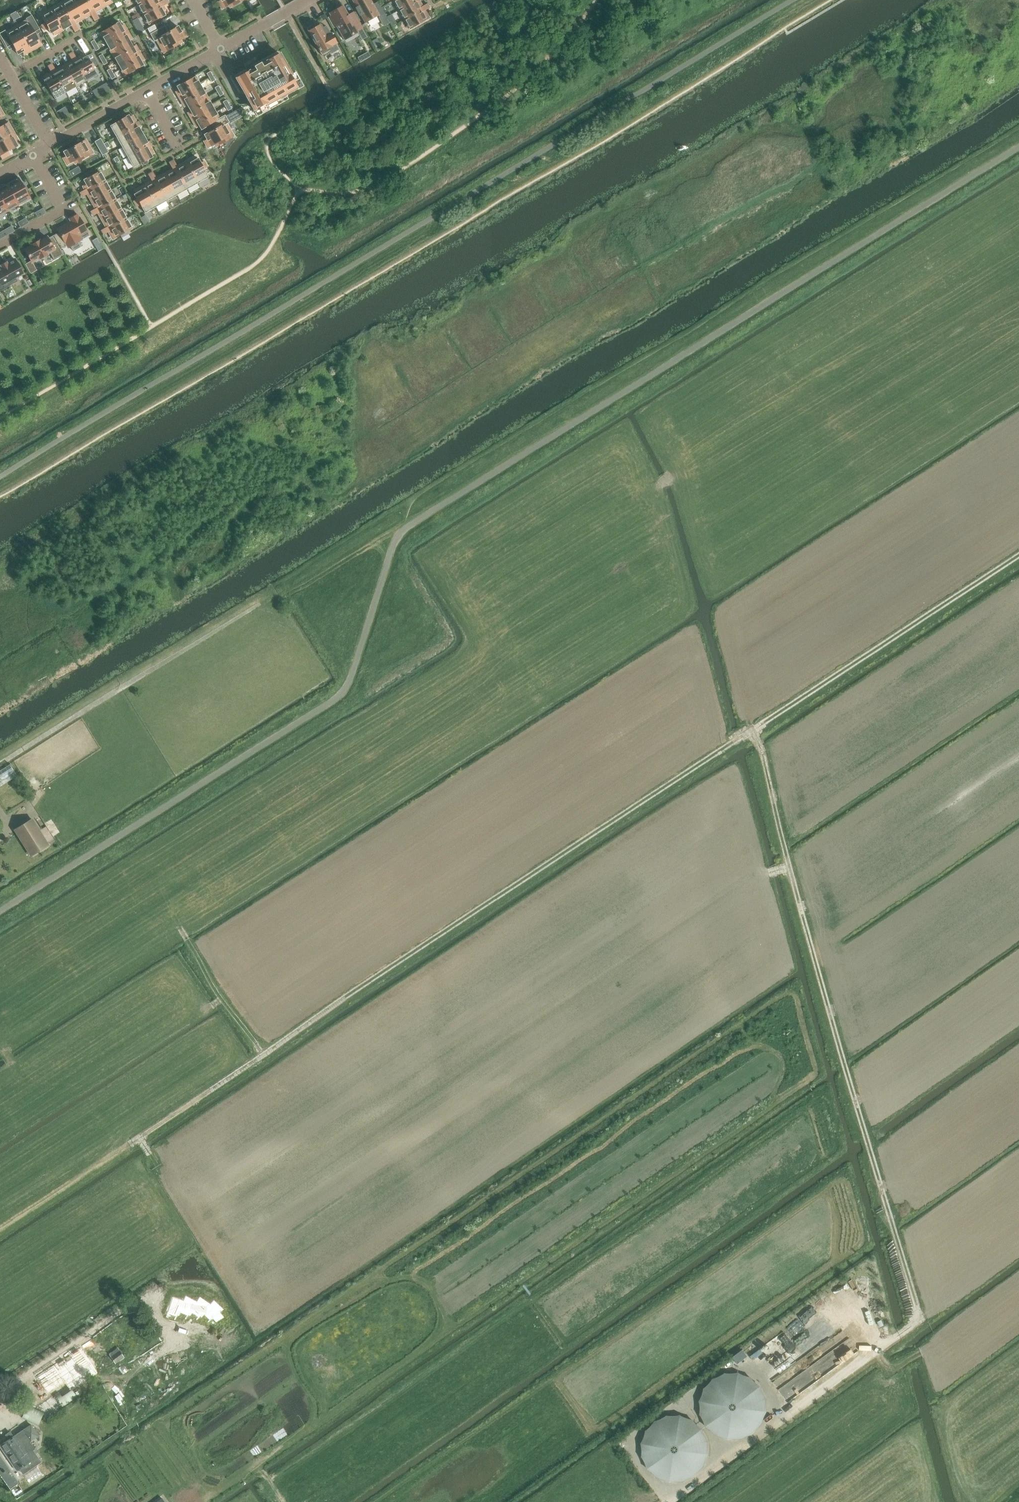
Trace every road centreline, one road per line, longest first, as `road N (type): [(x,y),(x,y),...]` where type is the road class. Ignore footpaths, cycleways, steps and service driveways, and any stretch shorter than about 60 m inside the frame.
road 1 (track): [(128,1143),(1018,557)]
road 2 (track): [(754,730),(919,1320),(669,1501)]
road 3 (track): [(210,1501),(367,1393)]
road 4 (track): [(265,1055),(179,930)]

